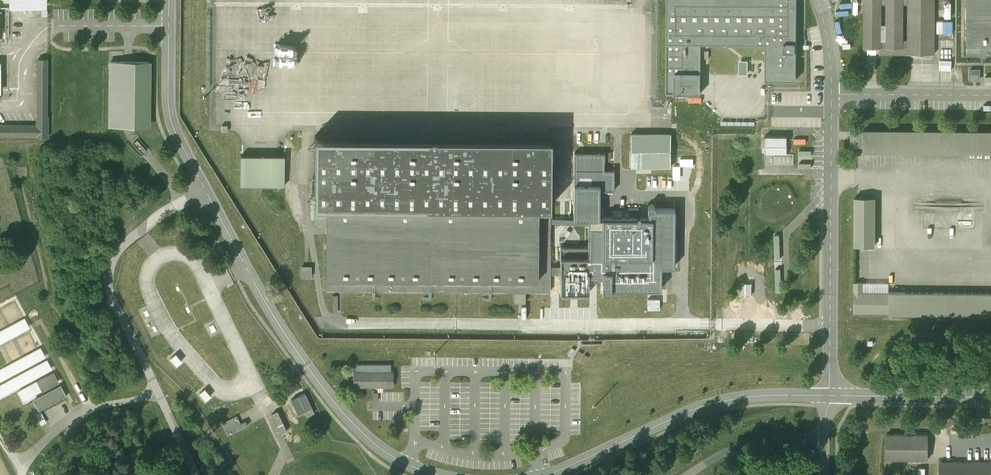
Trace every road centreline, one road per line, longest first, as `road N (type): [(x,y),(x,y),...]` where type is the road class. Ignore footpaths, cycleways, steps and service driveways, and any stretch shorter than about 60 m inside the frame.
road 1 (unclassified): [(990,398),(829,396)]

